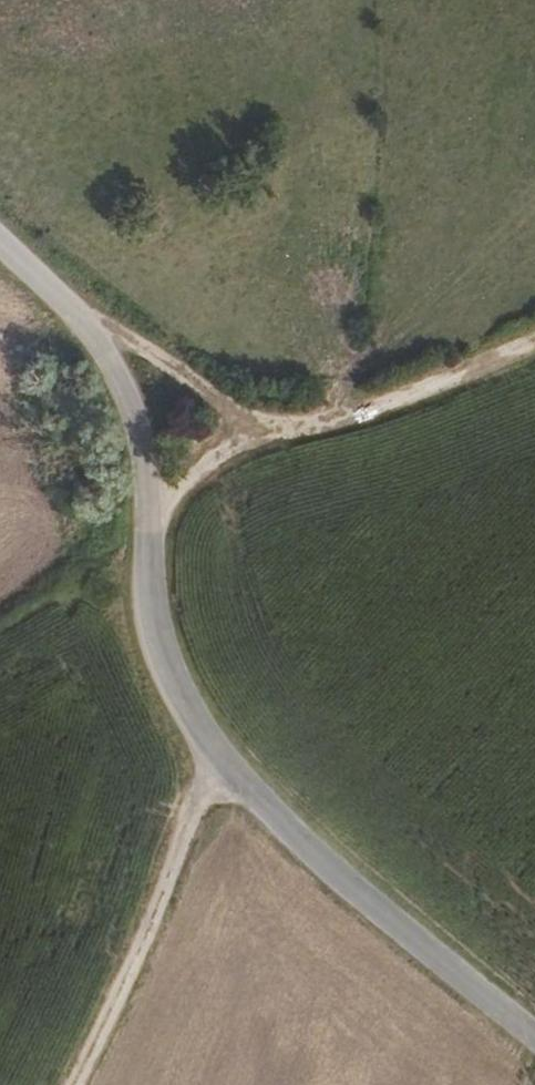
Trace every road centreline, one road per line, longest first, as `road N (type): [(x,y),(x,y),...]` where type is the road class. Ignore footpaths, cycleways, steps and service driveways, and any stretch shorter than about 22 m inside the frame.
road 1 (unclassified): [(534,1035),(299,837),(203,727),(159,634),(148,477),(133,406),(70,308)]
road 2 (track): [(226,758),(192,809),(141,950),(73,1084)]
road 3 (track): [(257,432),(385,404),(534,342)]
road 4 (track): [(257,432),(190,375),(70,308)]
road 5 (track): [(151,532),(185,482),(257,432)]

